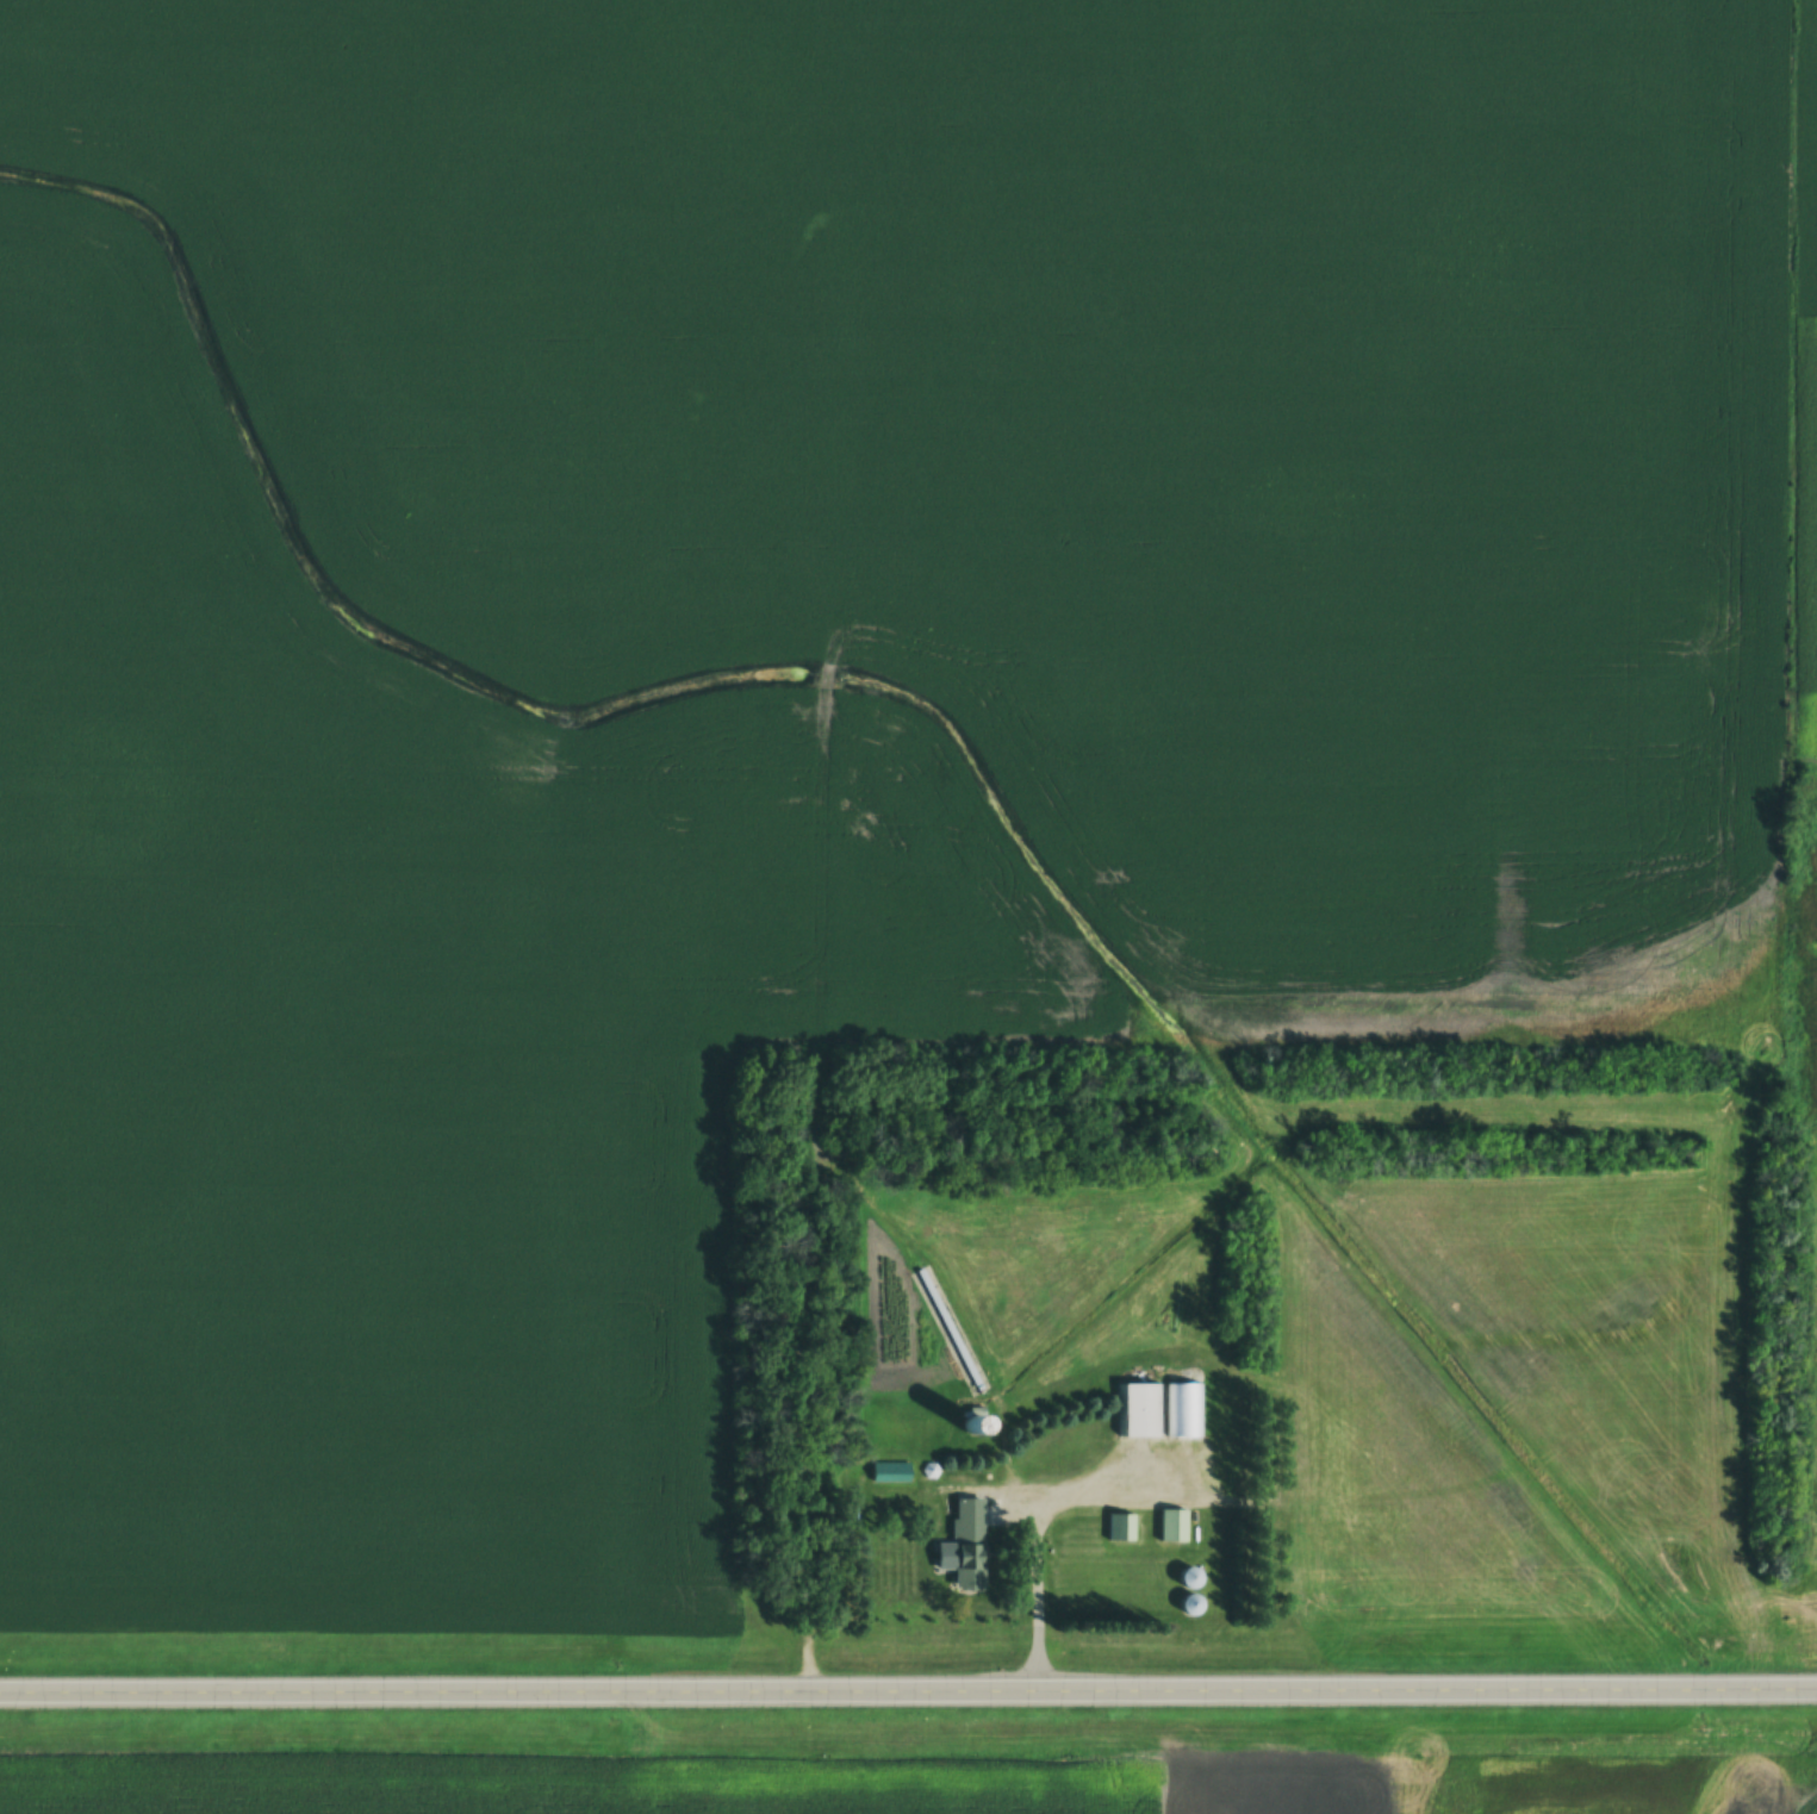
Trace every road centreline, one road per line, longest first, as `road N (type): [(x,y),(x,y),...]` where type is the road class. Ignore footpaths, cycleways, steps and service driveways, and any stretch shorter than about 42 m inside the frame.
road 1 (secondary): [(1816,1688),(0,1694)]

